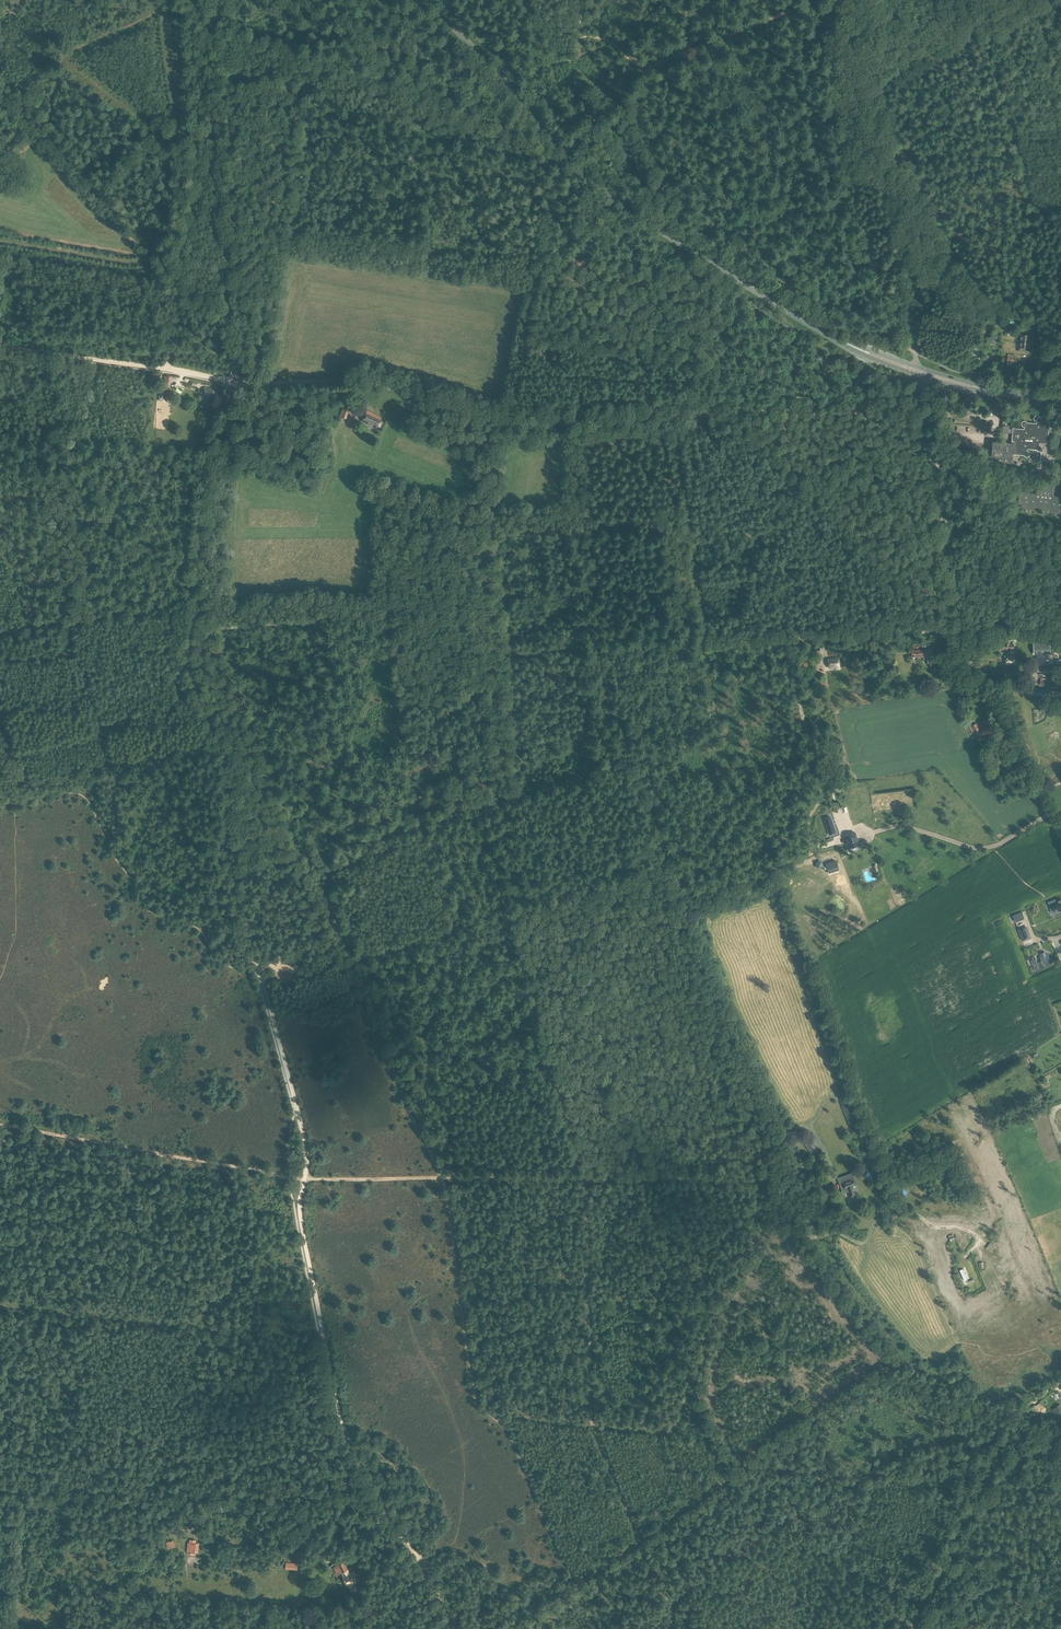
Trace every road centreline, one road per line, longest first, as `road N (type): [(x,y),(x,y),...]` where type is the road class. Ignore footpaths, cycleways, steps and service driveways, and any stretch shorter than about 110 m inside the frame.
road 1 (track): [(765,1177),(759,1120),(680,925),(675,874),(639,761),(714,735),(704,643),(845,636)]
road 2 (secondary): [(918,375),(844,346),(637,215),(428,0)]
road 3 (track): [(0,347),(253,382),(365,382),(512,418)]
road 4 (track): [(285,1067),(234,879),(224,747),(193,656),(196,618)]
road 5 (track): [(912,351),(829,273),(797,210),(716,188),(666,61)]
road 6 (track): [(231,386),(243,333),(244,264),(223,0)]
road 7 (track): [(383,1501),(0,1490)]
road 8 (track): [(0,805),(84,797),(144,907),(201,928),(225,962),(294,969)]
road 9 (track): [(575,1583),(887,1368)]
road 10 (unclassified): [(1051,812),(968,657),(933,470)]
road 11 (track): [(676,888),(725,884),(809,847),(809,816),(820,792),(784,640)]
road 12 (track): [(671,861),(344,963)]
road 13 (track): [(165,13),(63,62),(65,145),(157,256)]
road 14 (track): [(383,1501),(337,1401),(299,1208),(306,1179)]
road 15 (track): [(1020,1414),(902,1382),(797,1245),(801,1232),(784,1216)]
road 16 (track): [(397,1075),(551,1059),(715,1009)]
road 17 (track): [(593,1426),(675,1429),(750,1247),(784,1216)]
road 18 (track): [(765,1177),(445,1177)]
road 19 (track): [(0,1124),(306,1179)]
road 20 (track): [(167,607),(0,347)]
road 21 (track): [(0,1110),(80,1123),(206,1114),(226,1110),(285,1067)]
road 22 (track): [(1037,215),(1017,136),(891,173),(843,139)]
road 23 (track): [(476,803),(234,879)]
road 24 (track): [(503,657),(491,519),(512,418)]
road 25 (track): [(196,618),(209,462),(231,386)]
road 26 (track): [(704,643),(674,418)]
road 27 (track): [(912,1628),(1010,1434)]
road 28 (track): [(845,636),(1060,624)]
road 29 (track): [(545,253),(699,276),(697,302),(724,318)]
road 30 (track): [(512,418),(714,414)]
road 31 (track): [(703,631),(503,657)]
road 32 (track): [(717,414),(917,391)]
road 33 (track): [(666,61),(827,0)]
road 34 (track): [(1037,215),(933,242),(878,276)]
road 35 (track): [(512,418),(545,253)]
road 36 (track): [(157,256),(125,261),(0,240)]
road 37 (track): [(717,414),(831,525)]
road 38 (track): [(947,631),(831,525)]
road 39 (track): [(460,1628),(383,1501)]
road 40 (track): [(545,253),(569,153),(597,119)]
road 41 (track): [(843,139),(845,212),(878,276)]
road 42 (secondary): [(1060,400),(918,375)]
road 43 (track): [(65,57),(179,141)]
road 44 (track): [(445,1177),(306,1179)]
road 45 (track): [(843,139),(820,3)]
road 46 (track): [(179,141),(165,13)]
road 47 (track): [(514,791),(639,761)]
road 48 (unclassified): [(859,888),(878,901),(966,846)]
road 49 (track): [(157,256),(180,224),(179,141)]
road 50 (track): [(157,256),(181,291),(169,368)]

